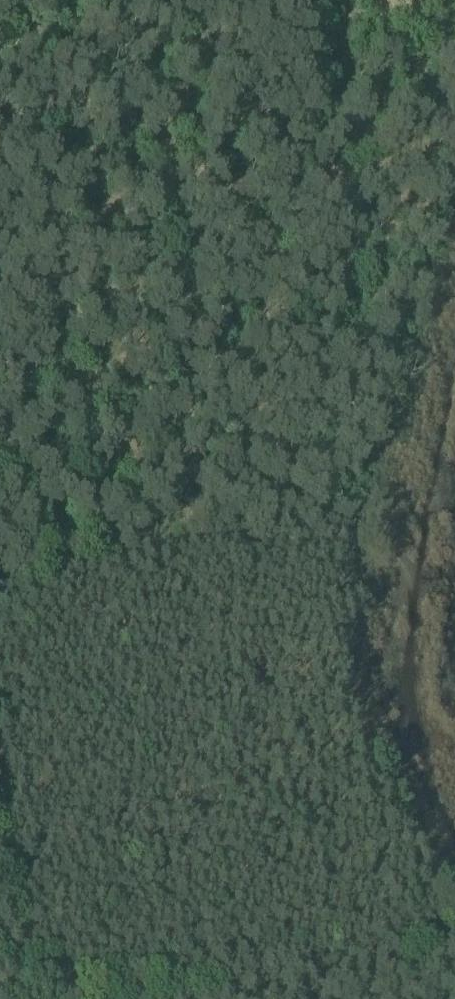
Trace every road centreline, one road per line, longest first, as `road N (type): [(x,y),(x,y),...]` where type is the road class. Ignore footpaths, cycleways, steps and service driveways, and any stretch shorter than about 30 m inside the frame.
road 1 (track): [(0,159),(72,581),(347,538),(382,551),(419,590)]
road 2 (track): [(281,0),(347,538)]
road 3 (track): [(253,0),(128,36),(0,157)]
road 4 (track): [(419,590),(407,679),(454,843)]
road 5 (track): [(219,998),(454,958)]

